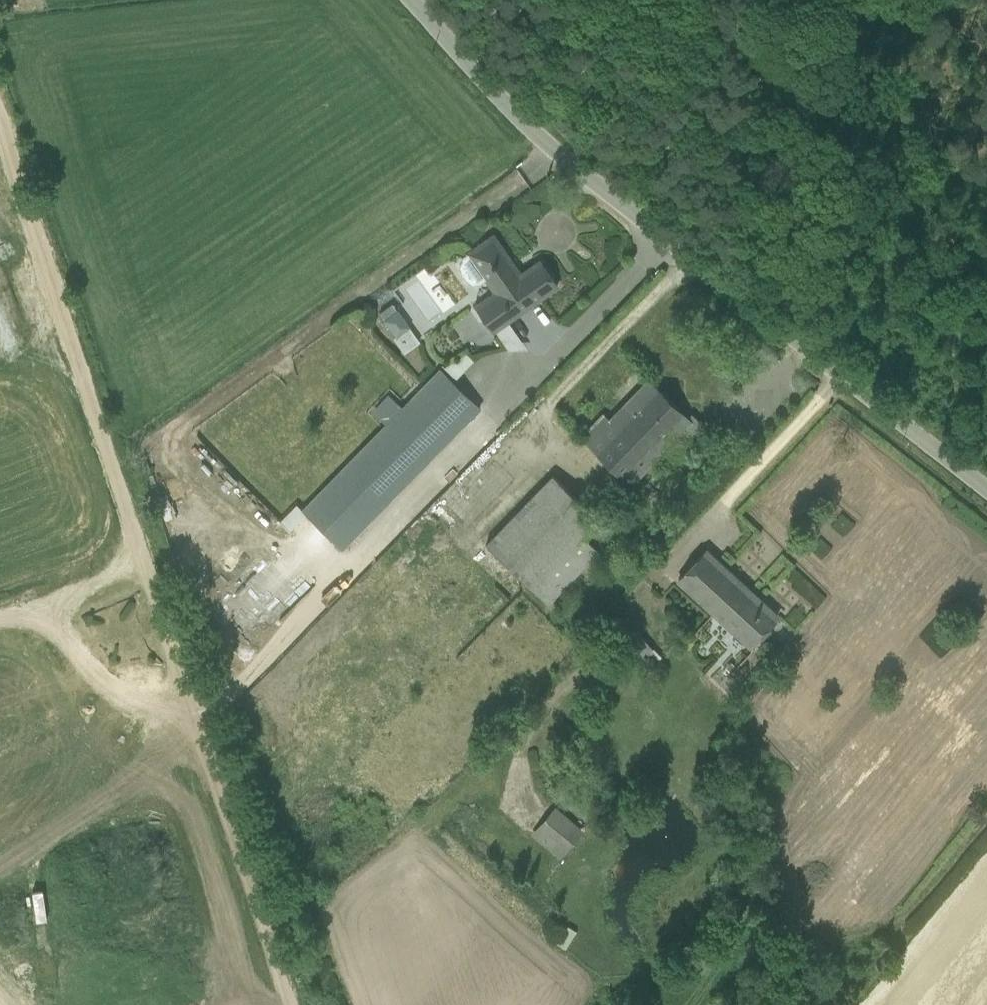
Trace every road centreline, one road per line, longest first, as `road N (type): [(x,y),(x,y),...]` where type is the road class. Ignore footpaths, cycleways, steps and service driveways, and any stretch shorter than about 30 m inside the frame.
road 1 (track): [(287,1004),(0,121)]
road 2 (unclassified): [(408,0),(477,79),(596,186),(986,494)]
road 3 (track): [(0,603),(137,550)]

